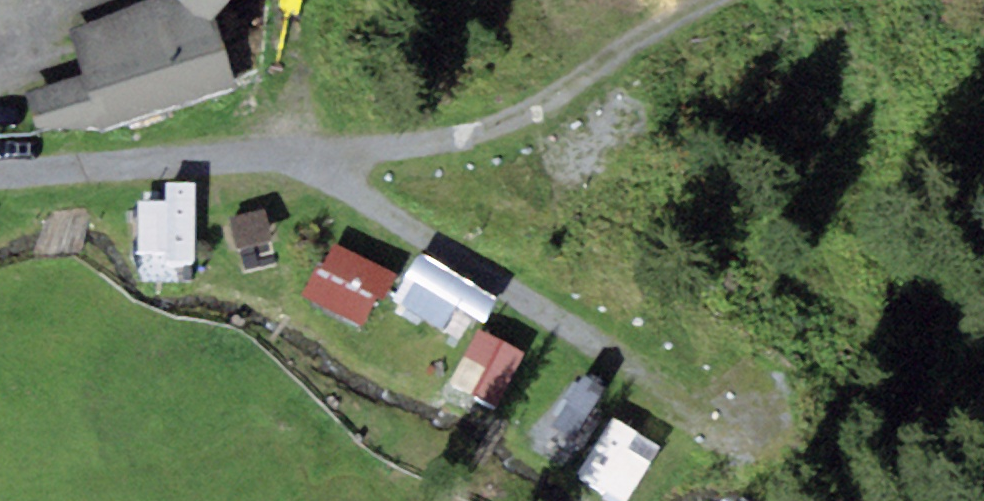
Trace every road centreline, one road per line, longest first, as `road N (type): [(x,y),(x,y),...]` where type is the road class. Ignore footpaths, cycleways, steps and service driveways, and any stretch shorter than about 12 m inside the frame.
road 1 (track): [(478,133),(700,0)]

